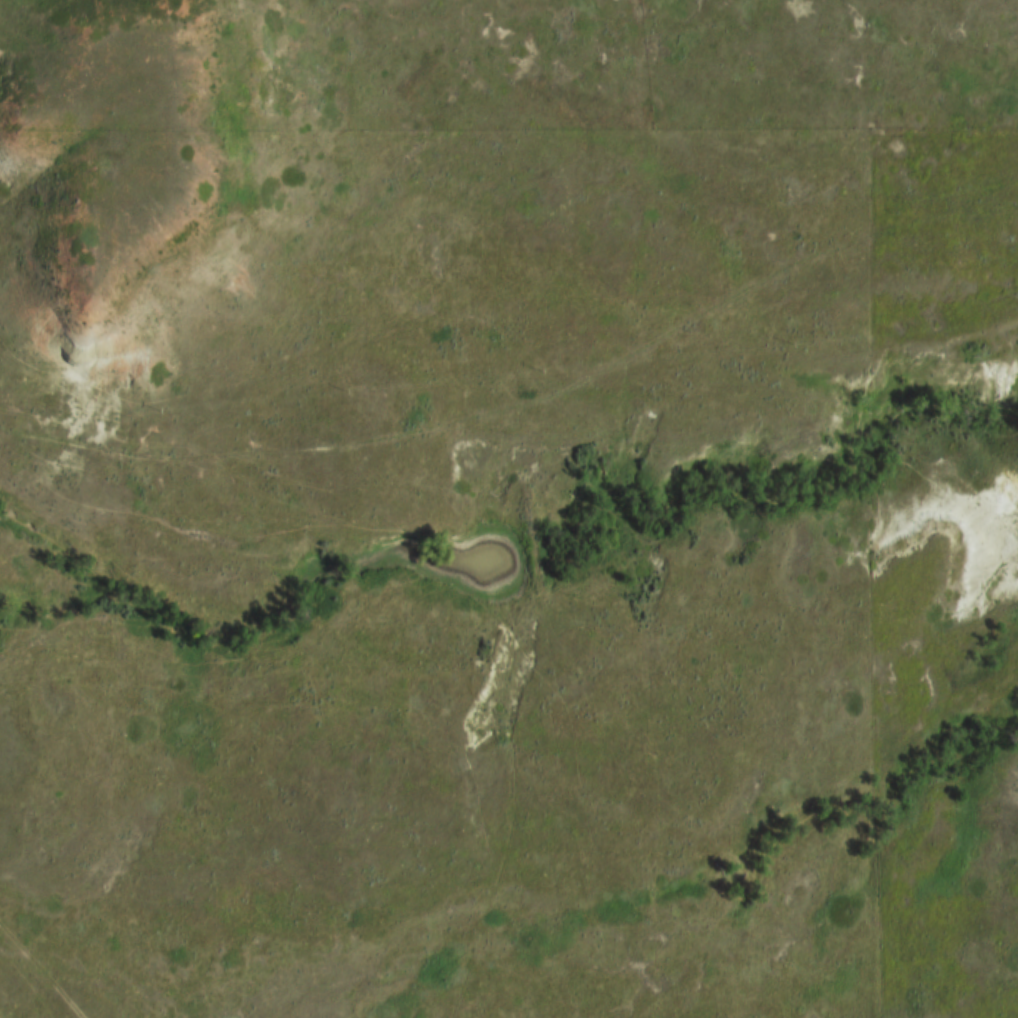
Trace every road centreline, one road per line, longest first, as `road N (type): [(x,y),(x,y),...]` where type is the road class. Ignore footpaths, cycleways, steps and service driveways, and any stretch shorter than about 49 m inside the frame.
road 1 (track): [(87,1017),(0,917)]

